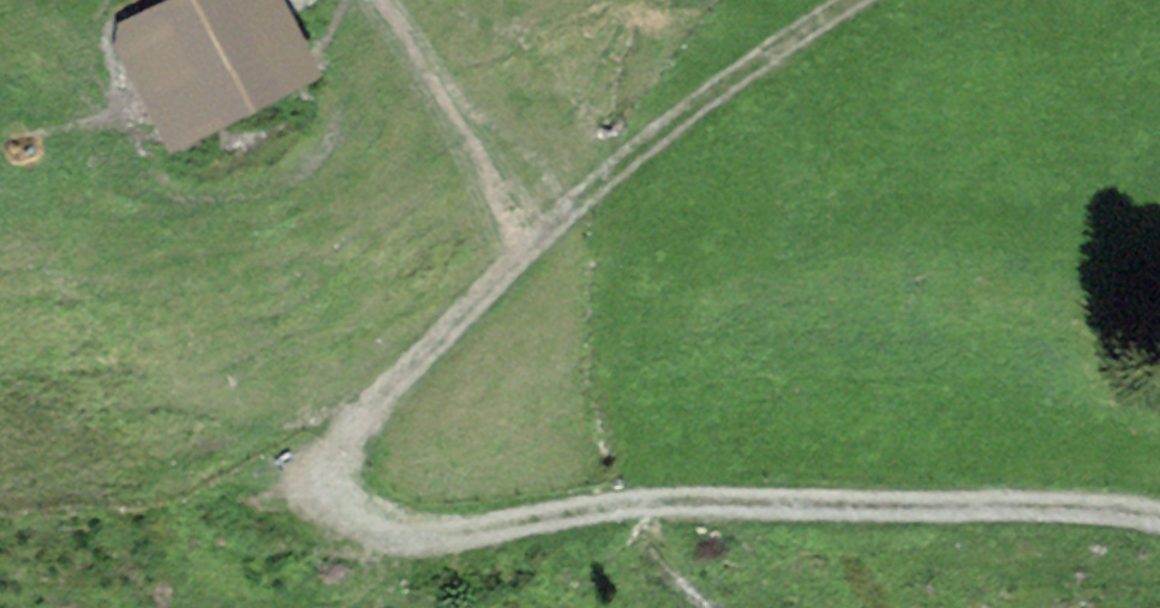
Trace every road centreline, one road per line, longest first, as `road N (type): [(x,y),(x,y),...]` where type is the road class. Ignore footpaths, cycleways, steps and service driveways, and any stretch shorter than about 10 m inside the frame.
road 1 (track): [(1159,518),(1047,506),(615,510),(428,540),(370,540),(343,515),(327,476),(343,431)]
road 2 (track): [(865,0),(687,108),(464,303),(343,431)]

